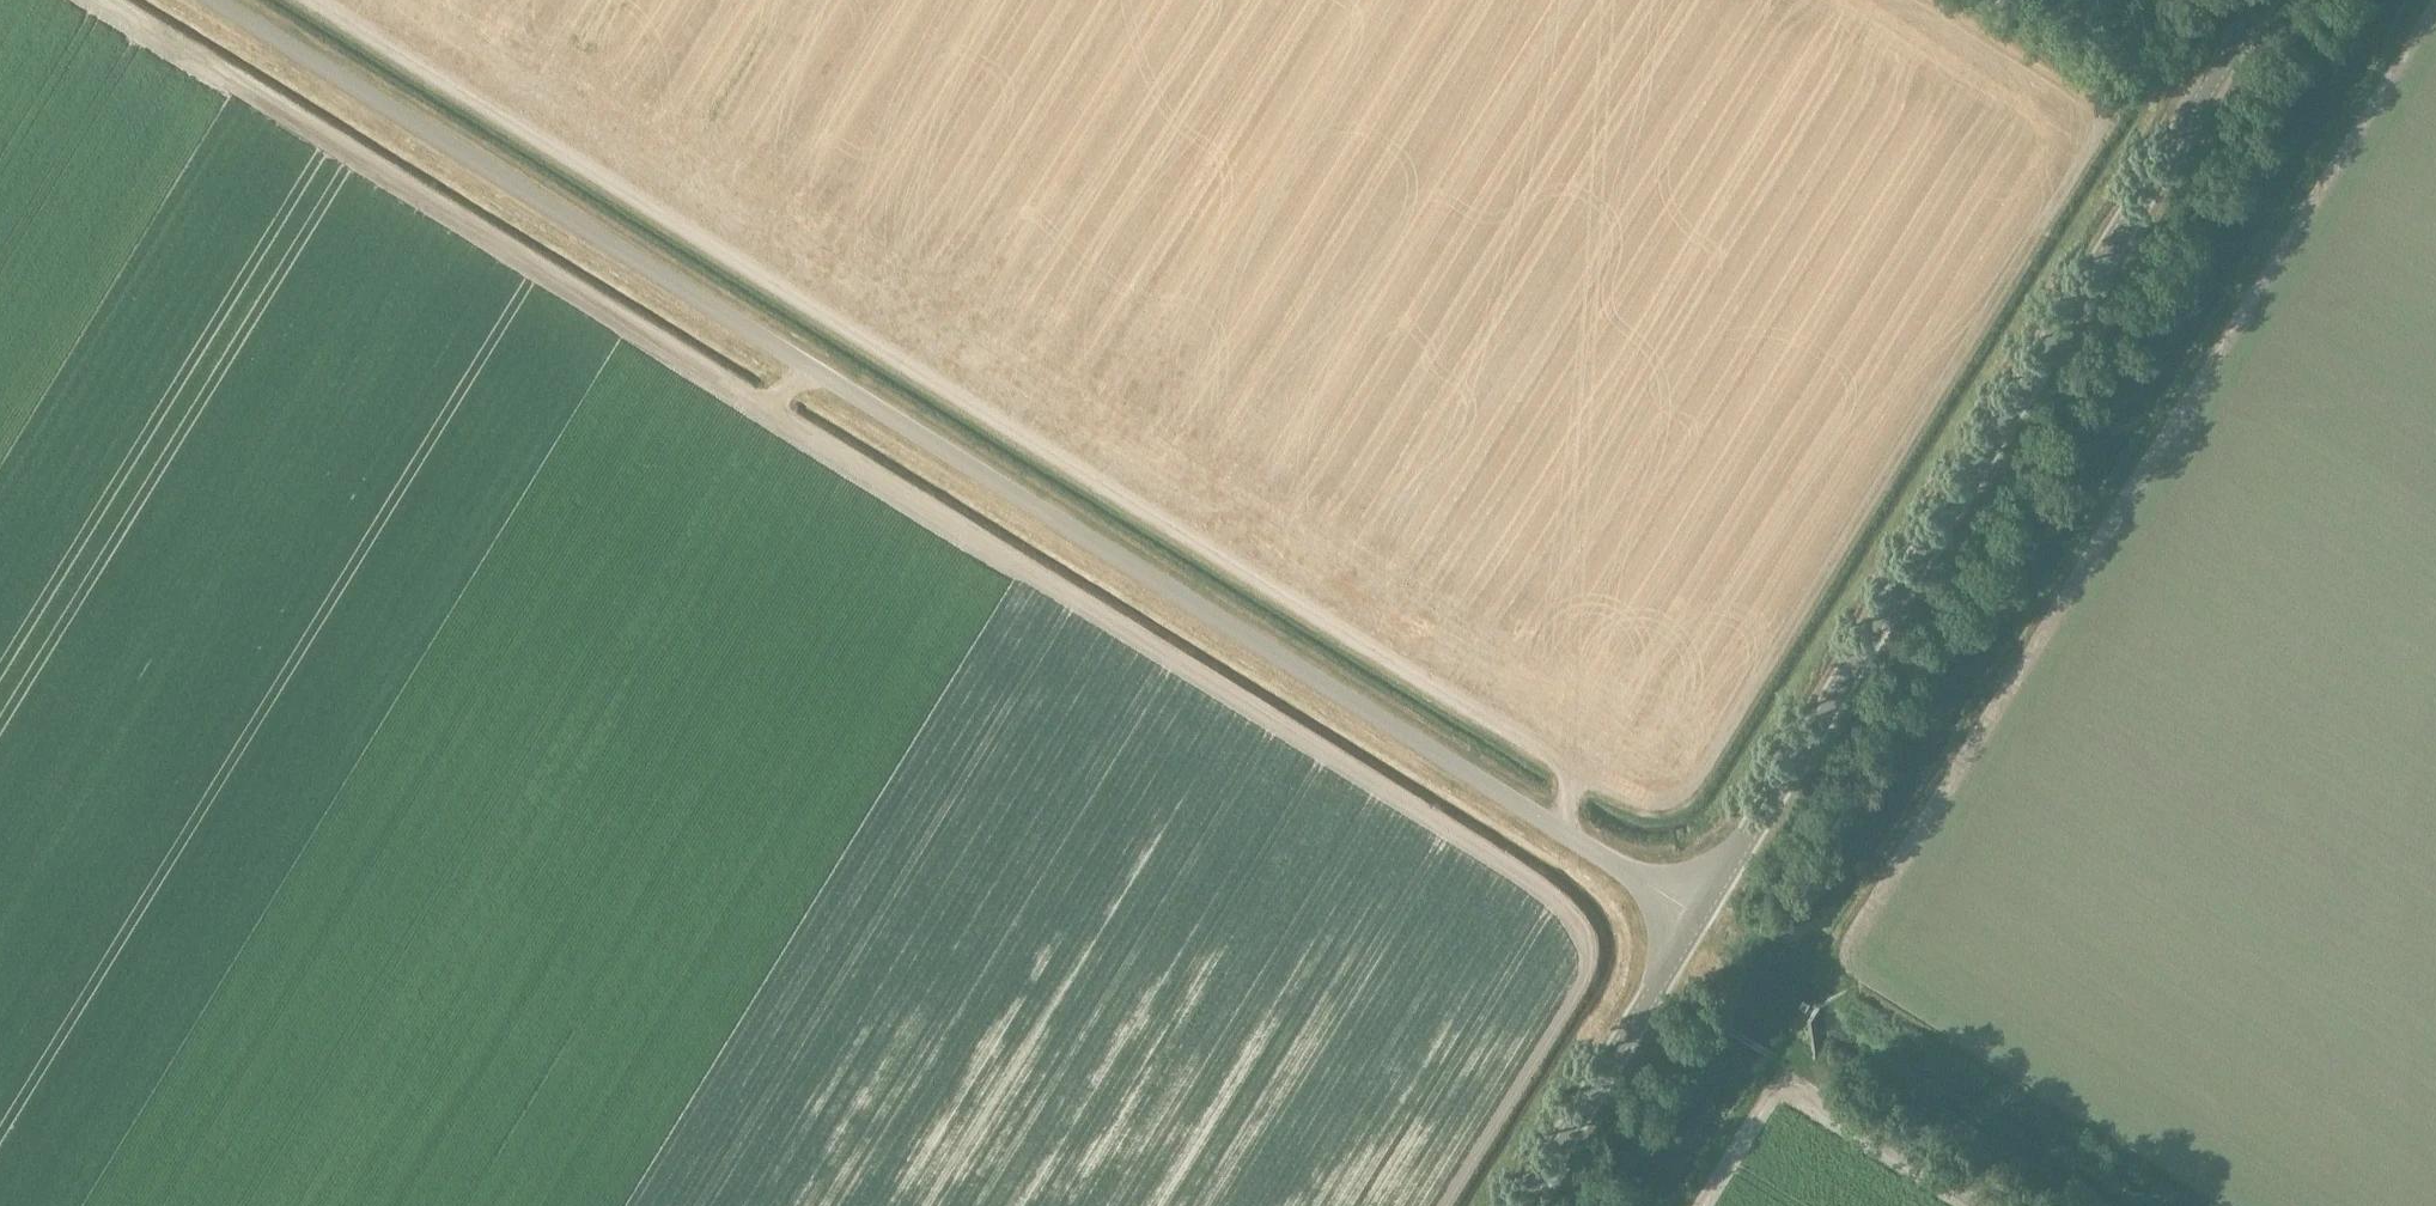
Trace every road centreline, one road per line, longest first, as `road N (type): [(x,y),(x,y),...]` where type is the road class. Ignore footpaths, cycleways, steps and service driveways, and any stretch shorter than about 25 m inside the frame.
road 1 (unclassified): [(1695,910),(215,0)]
road 2 (unclassified): [(1695,910),(2259,0)]
road 3 (unclassified): [(1512,1205),(1695,910)]

